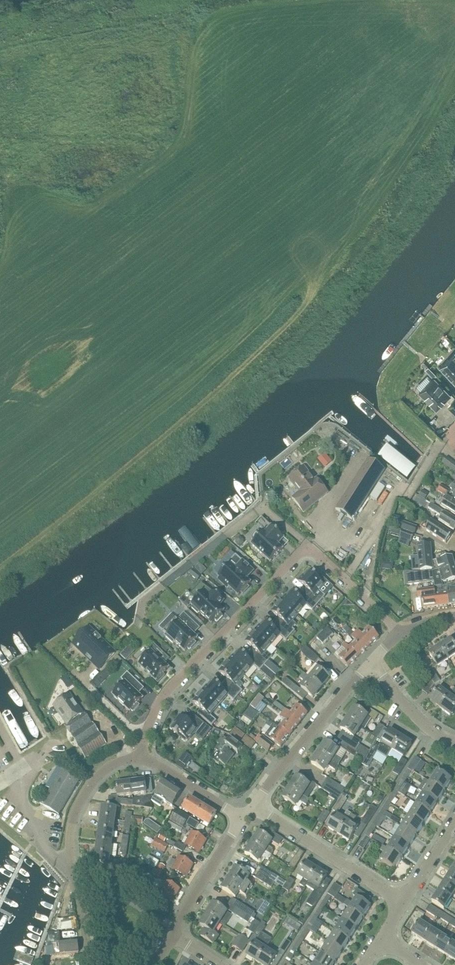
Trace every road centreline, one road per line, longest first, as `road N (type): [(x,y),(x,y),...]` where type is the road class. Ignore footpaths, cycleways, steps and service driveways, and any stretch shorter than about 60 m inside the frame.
road 1 (residential): [(147,733),(176,681),(304,551),(401,632)]
road 2 (residential): [(90,964),(72,857),(75,811),(99,773),(140,758)]
road 3 (residential): [(253,806),(372,661)]
road 4 (residential): [(404,902),(253,806)]
road 5 (residential): [(172,935),(243,819)]

